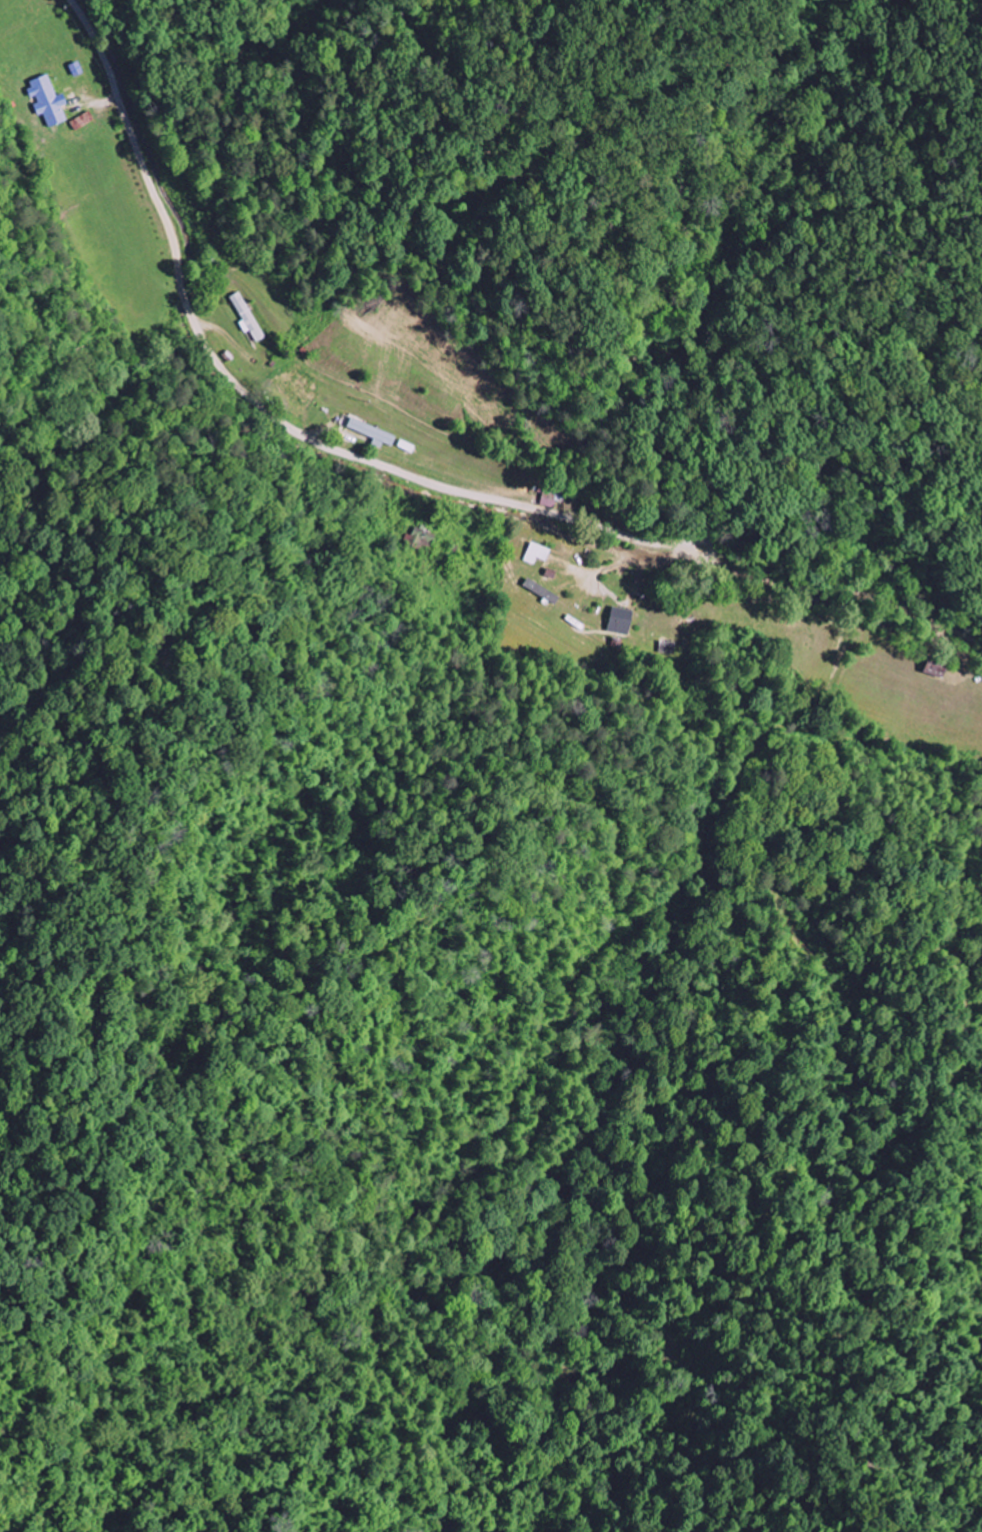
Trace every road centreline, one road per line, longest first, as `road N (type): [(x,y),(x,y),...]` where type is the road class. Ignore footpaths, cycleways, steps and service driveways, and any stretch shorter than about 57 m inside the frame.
road 1 (residential): [(981,643),(862,595),(788,584),(705,560),(683,545),(412,475),(212,342),(187,300),(175,238),(84,0)]

